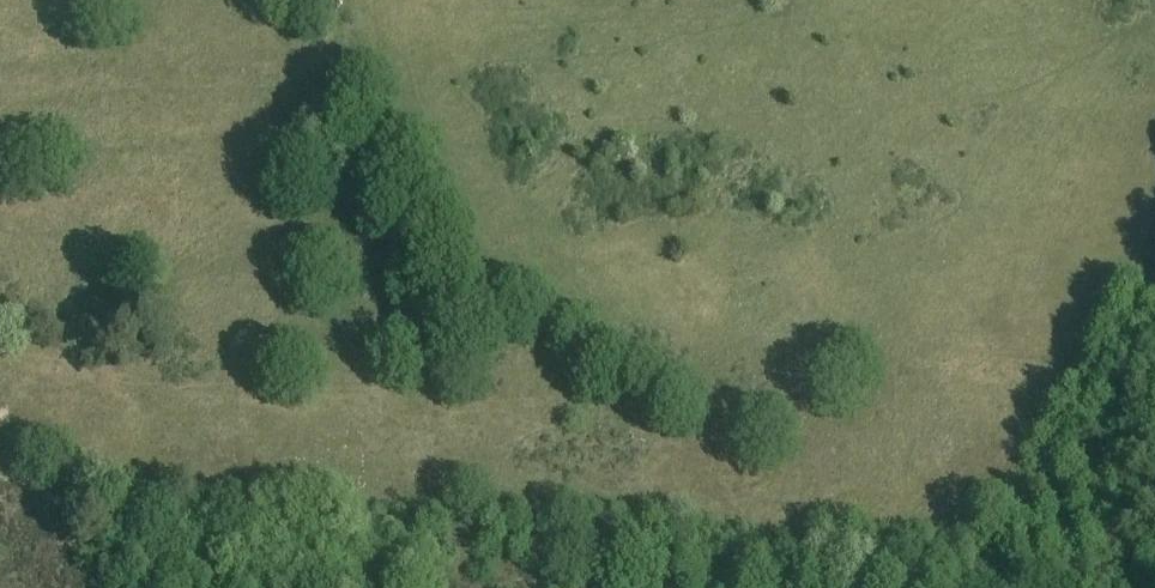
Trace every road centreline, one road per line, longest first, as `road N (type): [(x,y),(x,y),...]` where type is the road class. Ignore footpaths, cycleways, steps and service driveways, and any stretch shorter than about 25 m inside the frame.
road 1 (track): [(967,587),(1119,354),(1154,274)]

